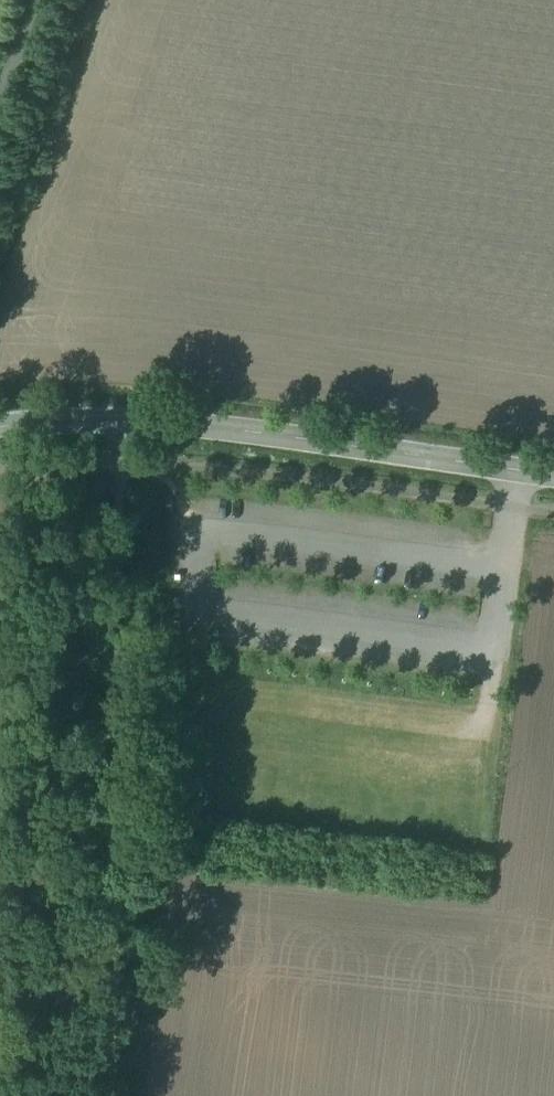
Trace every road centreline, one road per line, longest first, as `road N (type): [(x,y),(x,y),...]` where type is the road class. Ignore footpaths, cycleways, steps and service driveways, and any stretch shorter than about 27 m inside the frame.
road 1 (track): [(120,463),(106,1095)]
road 2 (secondary): [(553,478),(205,426),(0,426)]

